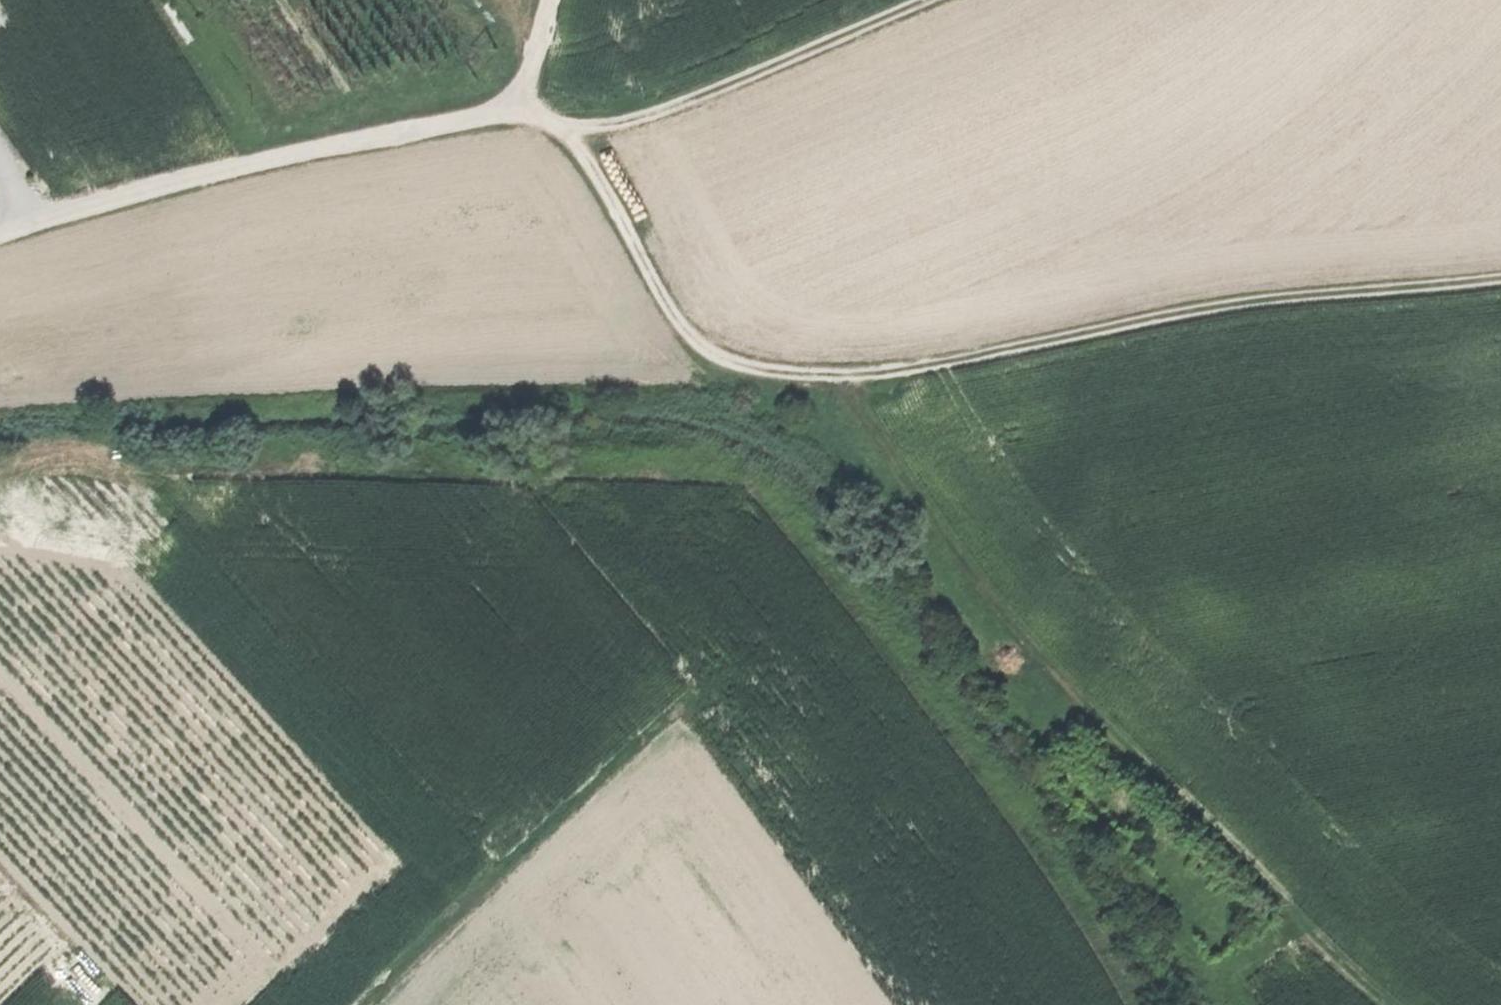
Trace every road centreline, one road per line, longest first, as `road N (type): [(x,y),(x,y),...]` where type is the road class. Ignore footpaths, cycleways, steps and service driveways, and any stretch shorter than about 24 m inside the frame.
road 1 (track): [(533,122),(575,149),(696,359),(761,381),(887,379),(1109,331),(1500,282)]
road 2 (track): [(844,380),(1033,645),(1277,914),(1380,1004)]
road 3 (track): [(0,236),(317,151),(500,115),(533,122)]
road 4 (track): [(575,149),(929,0)]
road 5 (track): [(533,122),(554,0)]

